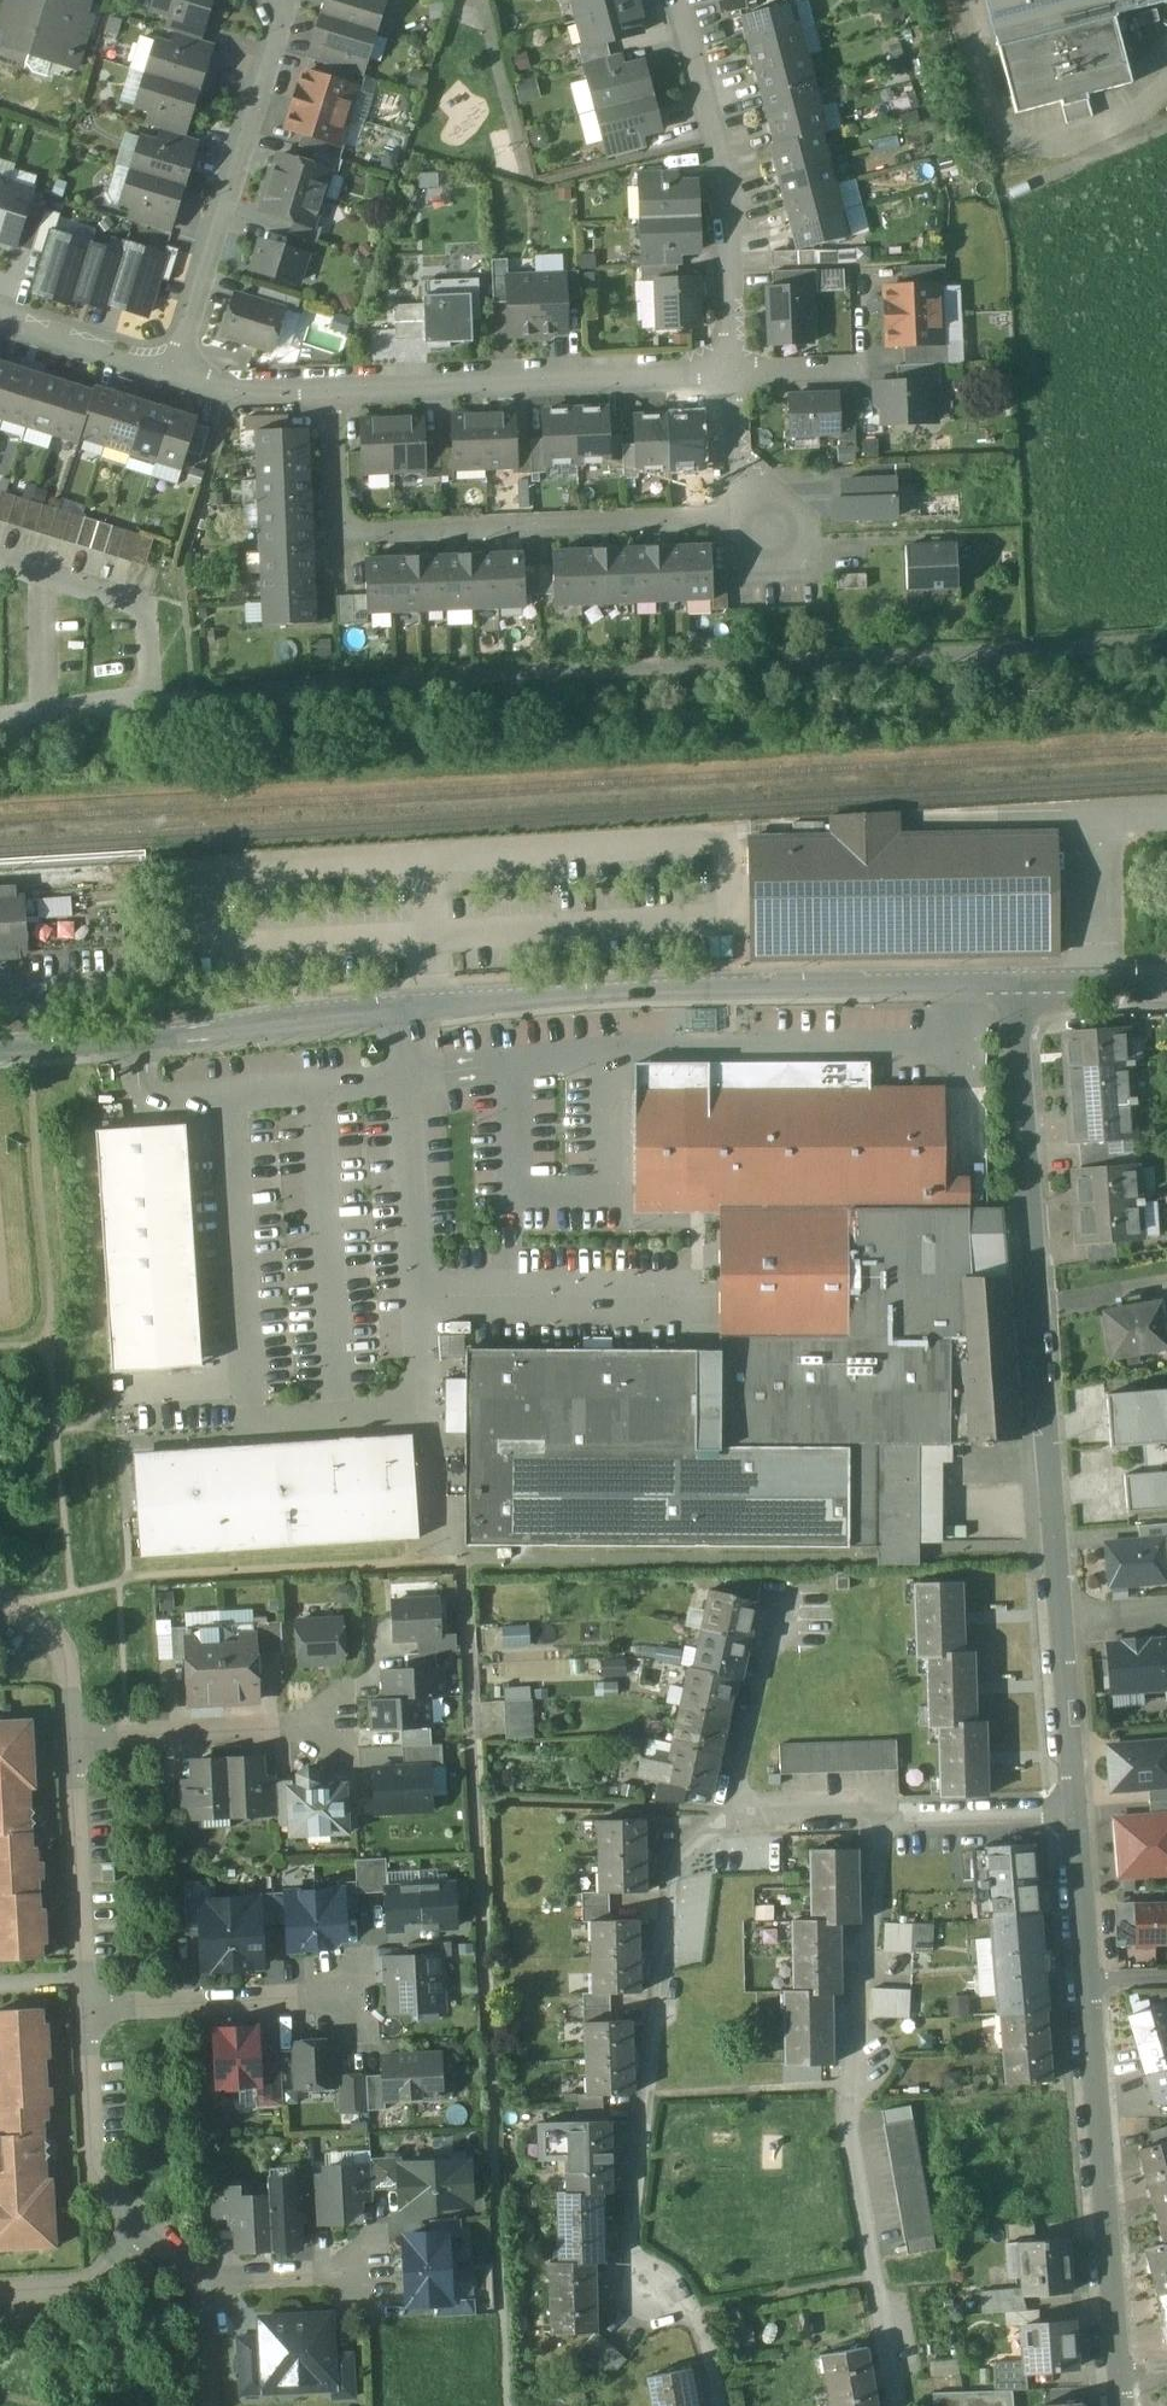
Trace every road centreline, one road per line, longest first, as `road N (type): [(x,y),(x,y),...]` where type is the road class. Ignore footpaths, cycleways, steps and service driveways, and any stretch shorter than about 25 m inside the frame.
road 1 (tertiary): [(0,1050),(582,995),(1014,985)]
road 2 (residential): [(717,2405),(699,2331),(631,2256),(670,1887),(682,1858),(730,1816)]
road 3 (residential): [(1059,1620),(1014,985)]
road 4 (residential): [(897,2405),(848,2128),(885,1817)]
road 5 (residential): [(331,386),(341,536),(744,516)]
road 6 (residential): [(1119,2405),(1089,1982)]
road 7 (residential): [(331,386),(733,370)]
road 8 (residential): [(177,369),(287,20),(286,0)]
road 9 (residential): [(733,370),(726,177),(677,0)]
road 10 (residential): [(77,1733),(357,1722)]
road 11 (residential): [(77,1733),(86,2010)]
road 12 (residential): [(86,2010),(357,1997)]
road 13 (residential): [(86,2010),(92,2158),(99,2179),(151,2230)]
road 14 (residential): [(151,2230),(206,2282),(372,2273)]
road 15 (residential): [(733,370),(860,366),(856,270)]
road 16 (residential): [(730,1816),(765,1653),(801,1614)]
road 17 (residential): [(1074,1811),(1059,1620)]
road 18 (residential): [(885,1817),(1074,1811)]
road 19 (residential): [(0,313),(177,369)]
road 20 (track): [(1166,125),(1001,198)]
road 21 (residential): [(1089,1982),(1074,1811)]
road 22 (residential): [(151,2230),(89,2280),(0,2285)]
road 23 (residential): [(0,1595),(65,1651),(77,1733)]
road 24 (residential): [(177,369),(256,385),(331,386)]
road 25 (residential): [(730,1816),(885,1817)]
road 26 (tertiary): [(1014,985),(1166,980)]
road 27 (residential): [(744,516),(733,370)]

